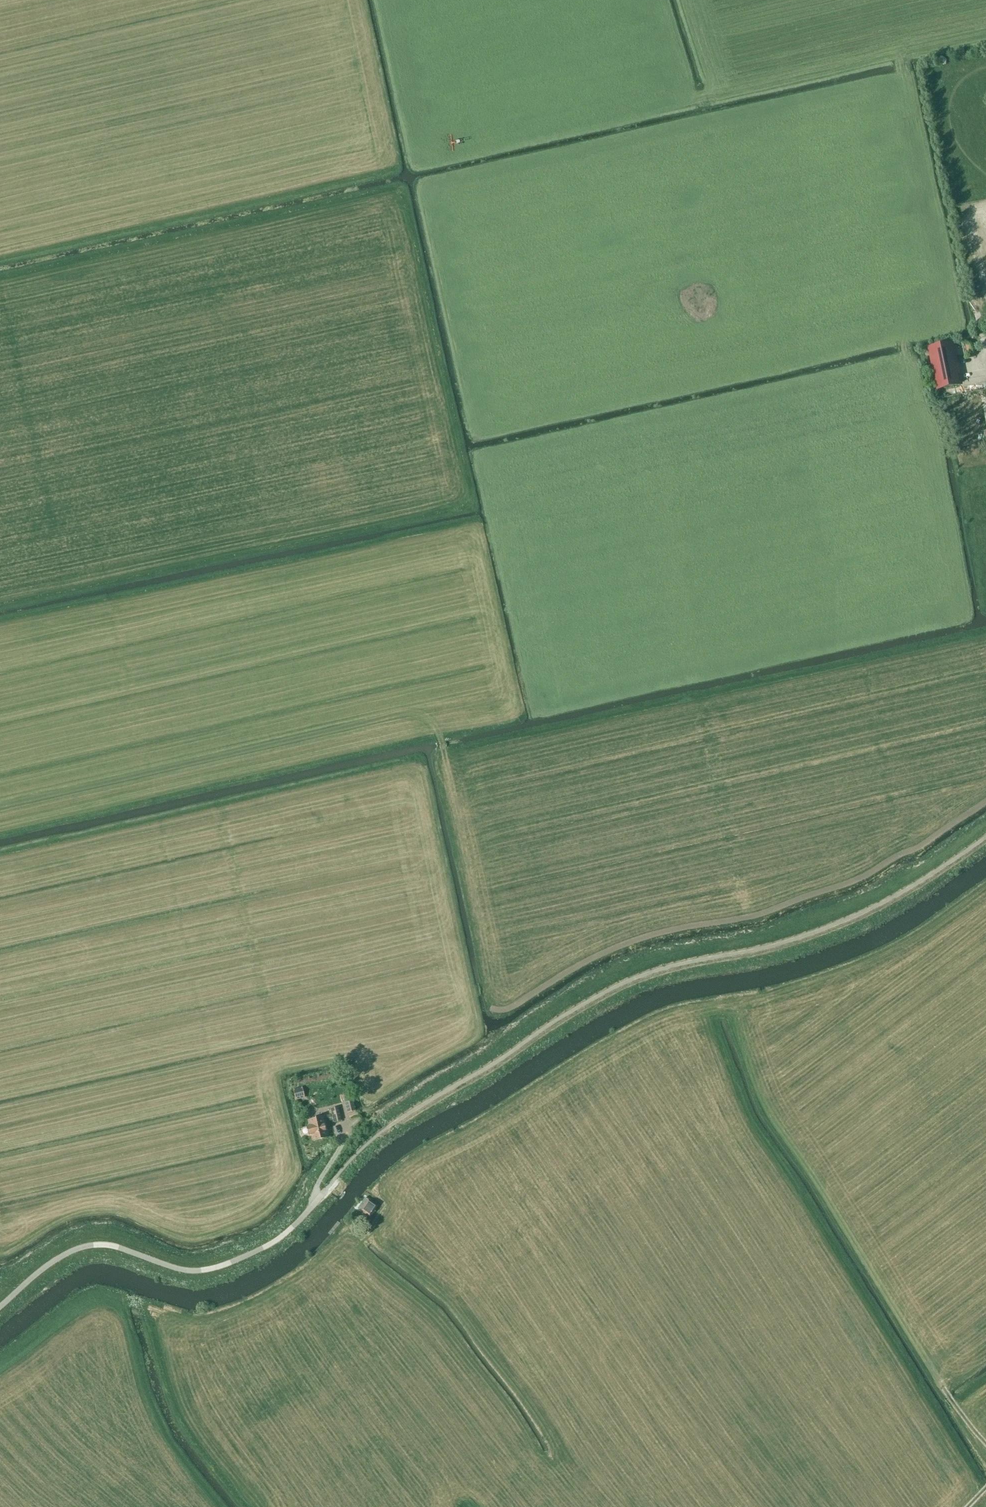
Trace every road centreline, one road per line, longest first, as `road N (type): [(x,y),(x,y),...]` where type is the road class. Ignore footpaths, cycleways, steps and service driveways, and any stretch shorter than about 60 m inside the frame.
road 1 (unclassified): [(326,1189),(282,1236),(217,1267),(186,1271),(94,1245),(57,1258),(0,1305)]

